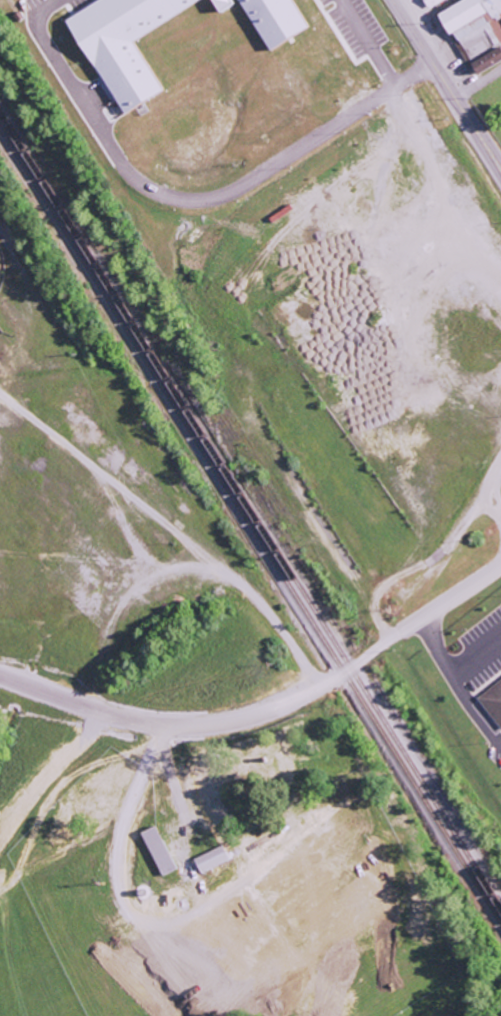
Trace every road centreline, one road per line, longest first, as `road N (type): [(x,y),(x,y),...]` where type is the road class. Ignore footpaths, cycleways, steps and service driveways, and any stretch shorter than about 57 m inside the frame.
road 1 (residential): [(500,562),(351,666),(234,721),(134,722),(0,677)]
road 2 (secondary): [(500,168),(391,0)]

